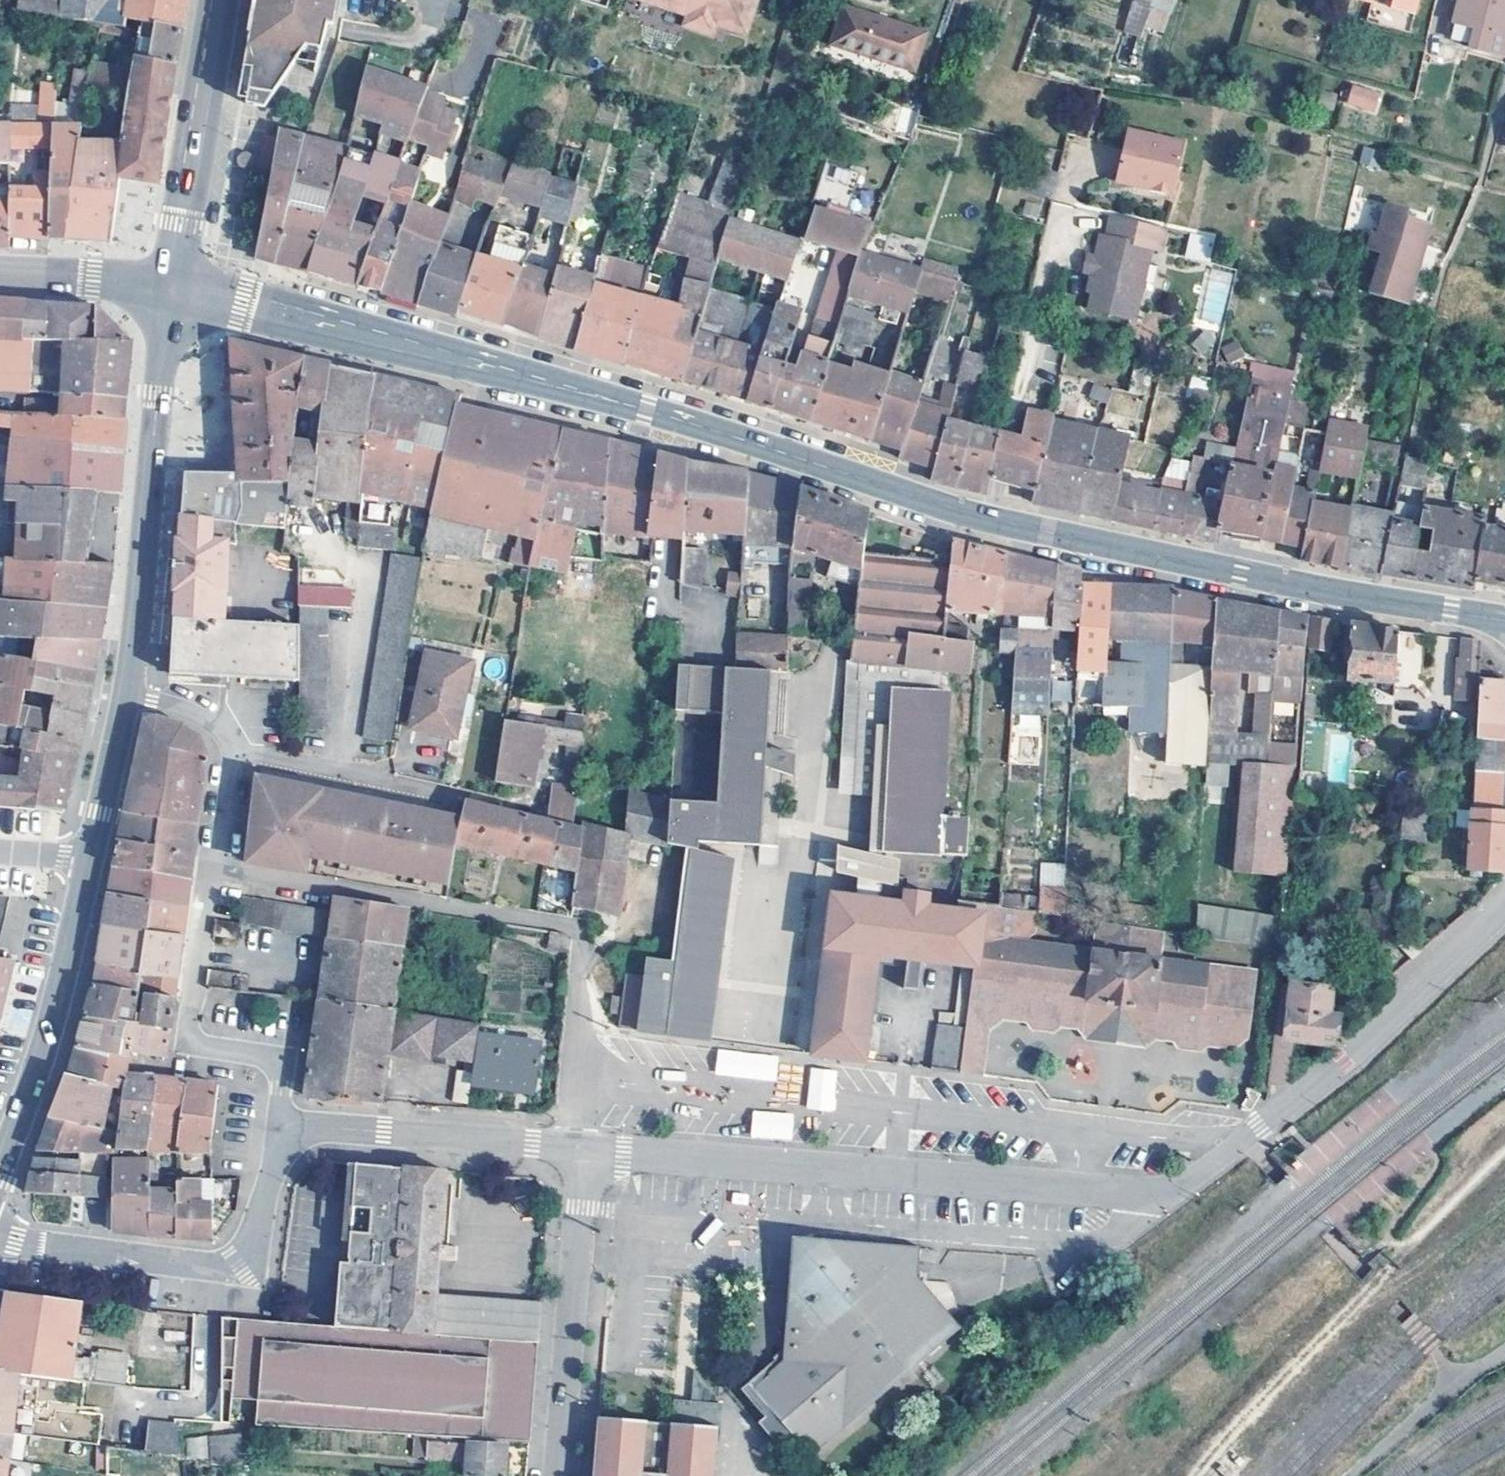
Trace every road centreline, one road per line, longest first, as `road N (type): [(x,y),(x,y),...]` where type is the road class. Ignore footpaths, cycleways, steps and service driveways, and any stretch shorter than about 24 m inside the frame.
road 1 (secondary): [(1504,620),(978,517),(645,409),(175,287)]
road 2 (residential): [(587,1149),(1126,1194),(1171,1191),(1354,1054),(1504,910)]
road 3 (residential): [(211,869),(572,927),(581,955),(578,1075)]
road 4 (track): [(1504,1152),(1196,1475)]
road 5 (secondary): [(124,696),(175,287)]
road 6 (residential): [(0,1235),(221,1267),(246,1245),(281,1154)]
road 7 (residential): [(211,869),(190,1037),(276,1065),(281,1154)]
road 8 (residential): [(559,1475),(587,1149)]
road 9 (secondary): [(0,1170),(48,1041),(89,860)]
road 10 (residential): [(281,1154),(323,1128),(587,1149)]
road 11 (secondary): [(175,287),(216,0)]
road 12 (residential): [(124,696),(186,712),(227,748),(229,786),(211,869)]
road 13 (secondary): [(0,272),(175,287)]
road 14 (secondary): [(89,860),(124,696)]

